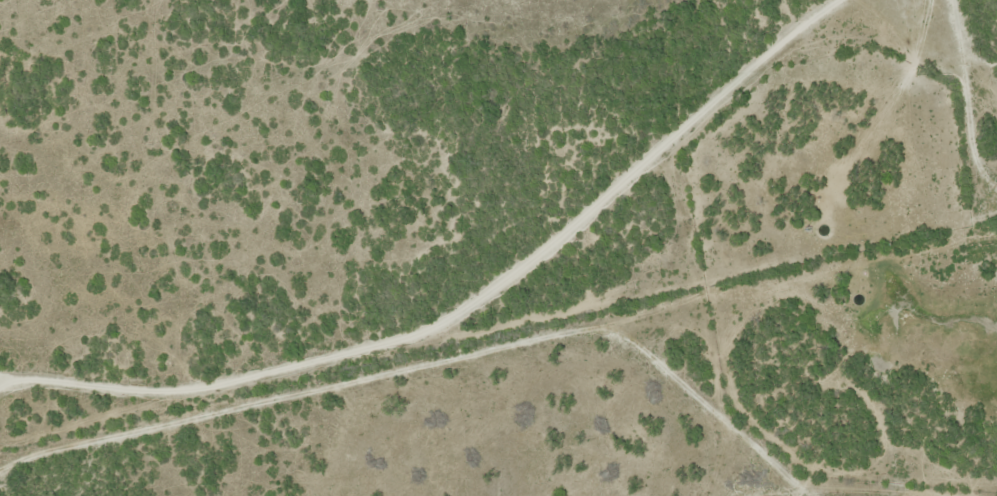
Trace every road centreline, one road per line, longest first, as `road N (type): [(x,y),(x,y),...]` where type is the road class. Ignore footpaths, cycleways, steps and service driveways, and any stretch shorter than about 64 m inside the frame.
road 1 (residential): [(10,495),(15,446),(34,407),(63,393),(387,331),(515,254),(668,120),(857,0)]
road 2 (residential): [(813,495),(768,445),(668,383),(111,495)]
road 3 (residential): [(983,0),(996,126)]

